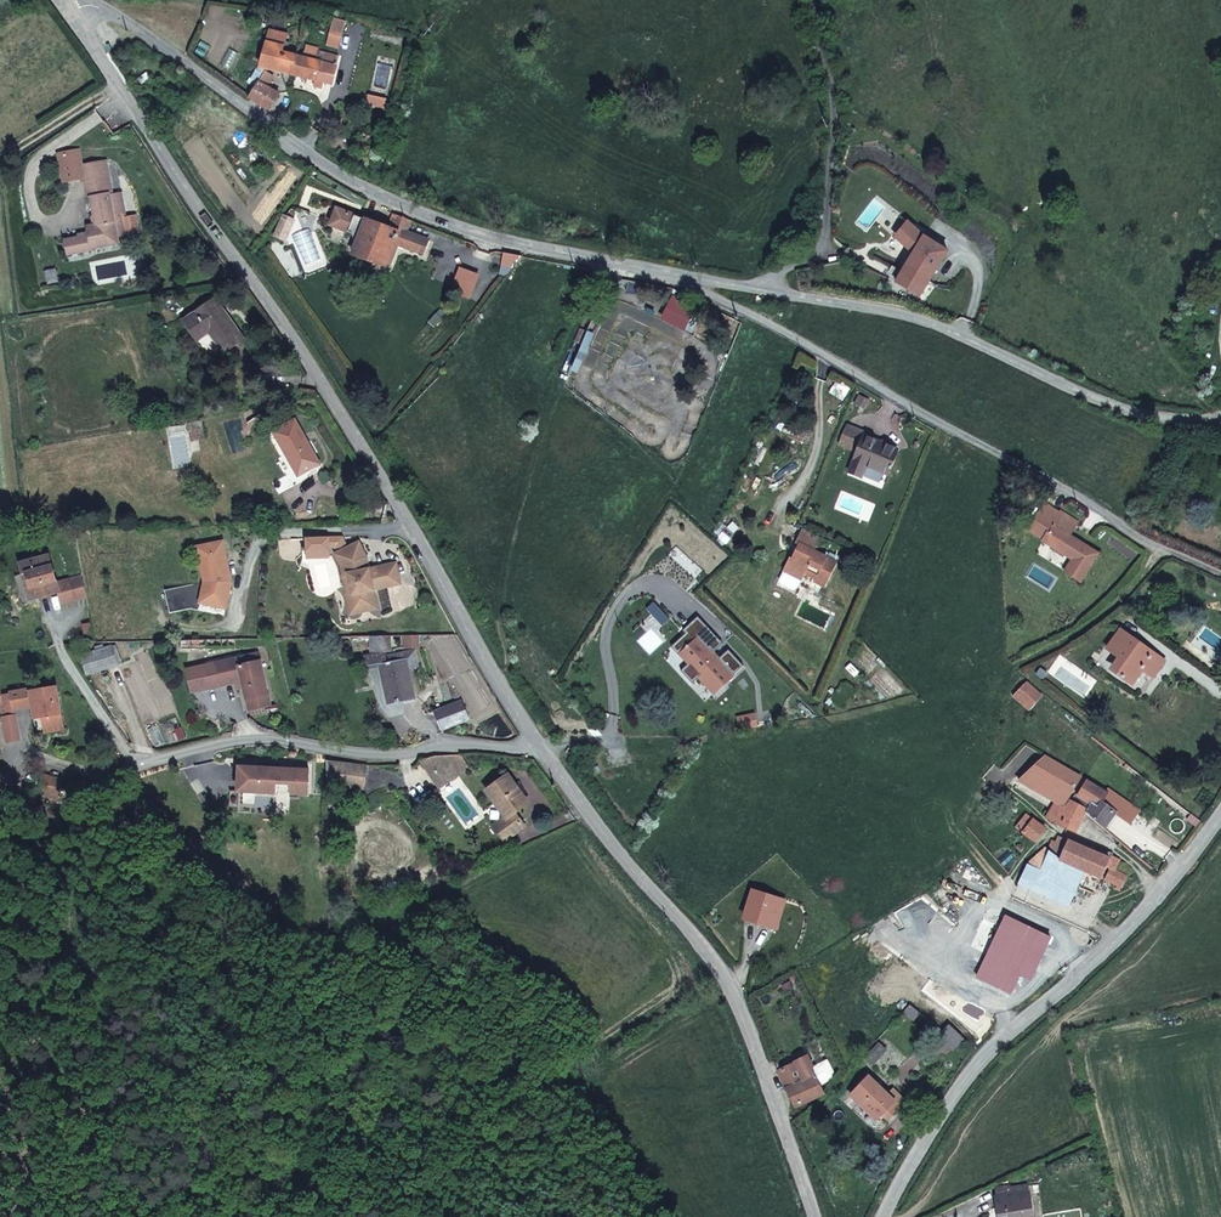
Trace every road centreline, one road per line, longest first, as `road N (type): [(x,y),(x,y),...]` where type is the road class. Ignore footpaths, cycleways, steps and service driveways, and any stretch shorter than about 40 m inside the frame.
road 1 (unclassified): [(65,0),(345,404),(489,667),(543,747)]
road 2 (unclassified): [(95,0),(398,201),(527,244),(696,276)]
road 3 (residential): [(696,276),(1162,545),(1220,564)]
road 4 (unclassified): [(543,747),(606,839),(727,976),(812,1216)]
road 5 (unclassified): [(696,276),(928,316),(1077,388),(1220,423)]
road 6 (residential): [(543,747),(352,753),(258,738),(105,773),(24,753)]
road 7 (unclassified): [(891,1216),(955,1103),(1014,1032),(1114,946),(1220,823)]
road 8 (track): [(761,288),(823,245),(834,120),(817,0)]
road 9 (track): [(121,85),(0,163)]

